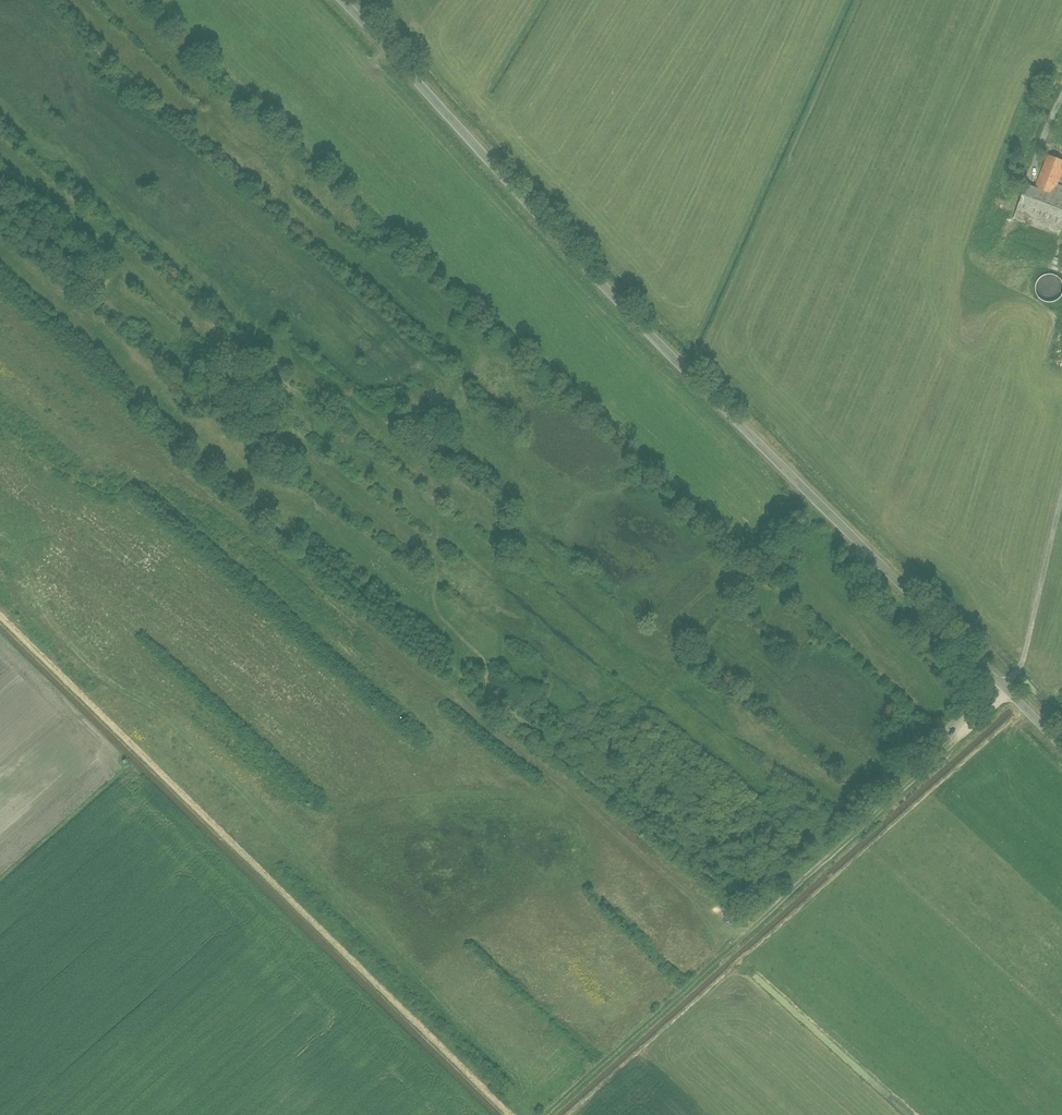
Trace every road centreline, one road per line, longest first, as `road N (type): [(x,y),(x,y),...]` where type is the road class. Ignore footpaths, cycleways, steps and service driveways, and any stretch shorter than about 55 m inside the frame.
road 1 (unclassified): [(1061,746),(653,340),(339,0)]
road 2 (track): [(1008,692),(543,1114)]

